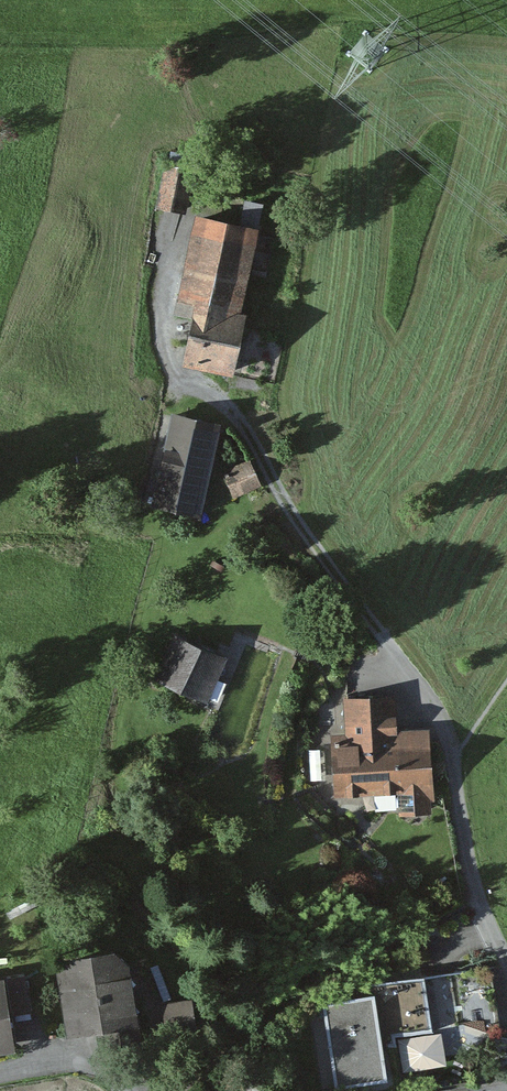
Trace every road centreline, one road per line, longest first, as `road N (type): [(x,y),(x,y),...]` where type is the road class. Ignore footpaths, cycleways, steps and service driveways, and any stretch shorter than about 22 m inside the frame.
road 1 (residential): [(506,964),(478,898),(458,742),(238,416),(178,383),(170,357),(168,230)]
road 2 (residential): [(126,1090),(113,1068),(80,1061),(0,1073)]

